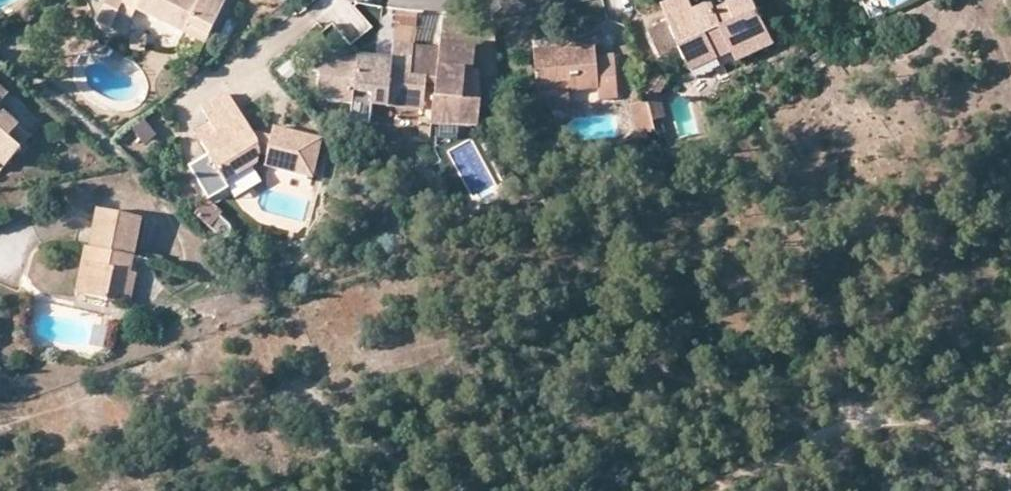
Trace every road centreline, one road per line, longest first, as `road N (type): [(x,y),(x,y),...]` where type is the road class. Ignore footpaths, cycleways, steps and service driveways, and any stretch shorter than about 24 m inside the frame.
road 1 (track): [(701,490),(742,470),(774,466),(805,442),(854,424),(1010,420)]

